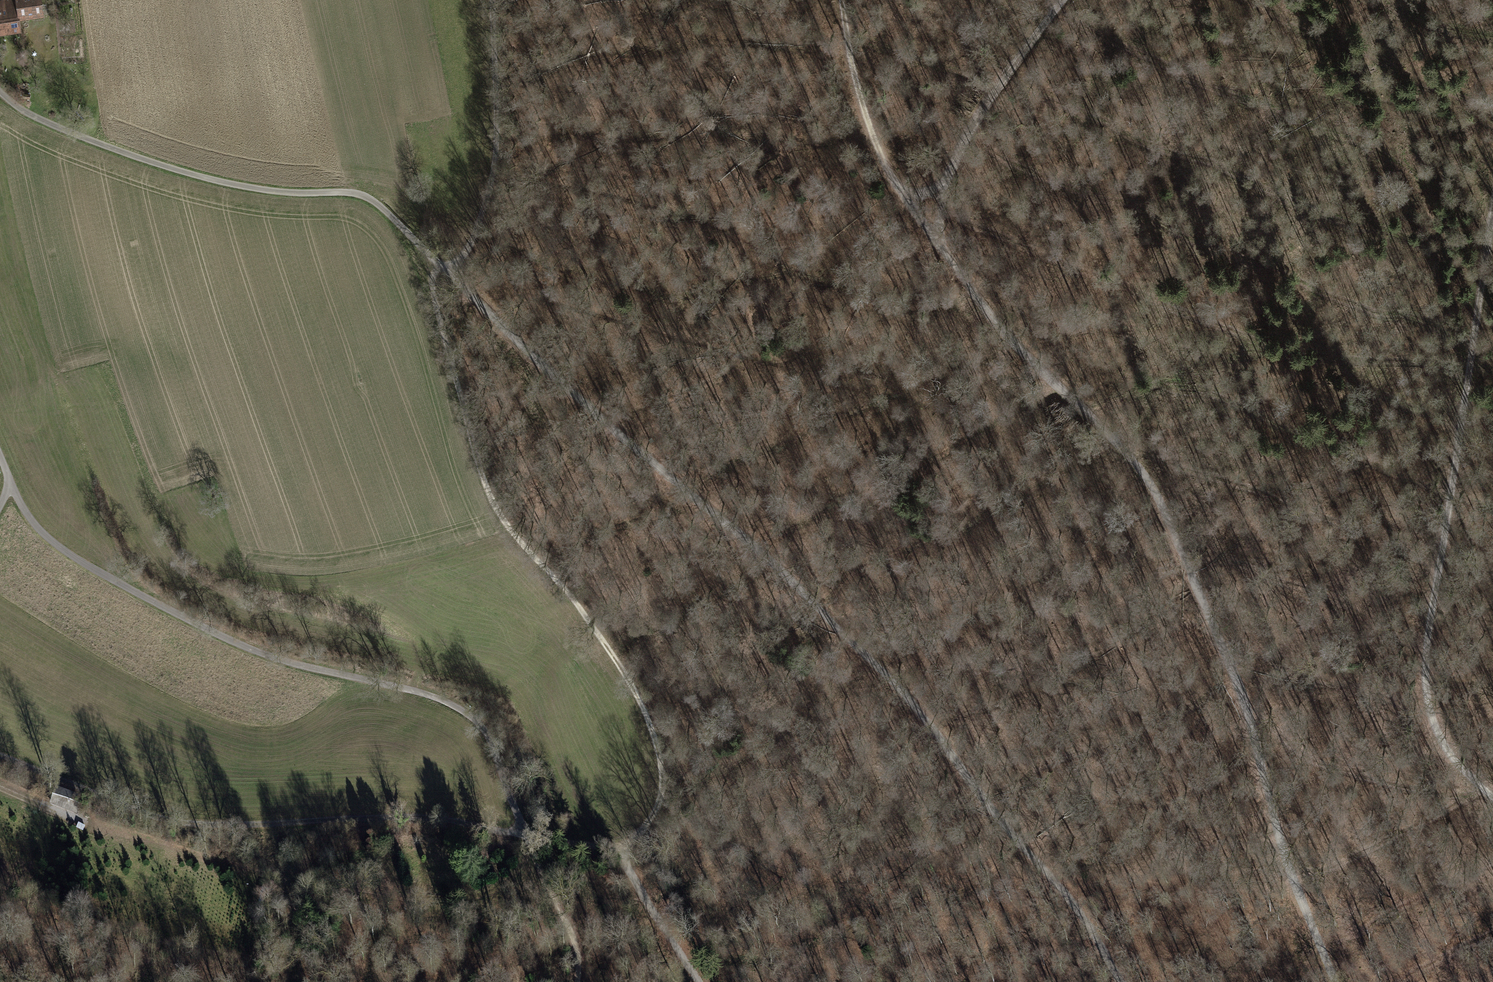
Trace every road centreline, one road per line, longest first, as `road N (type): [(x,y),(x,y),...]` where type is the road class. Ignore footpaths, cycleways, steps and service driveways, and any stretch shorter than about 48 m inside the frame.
road 1 (track): [(1123,981),(1091,927),(911,701),(765,555),(432,261),(431,286),(495,507),(591,625),(636,689),(653,732),(664,785),(656,812),(616,851)]
road 2 (track): [(1333,981),(1282,848),(1250,717),(1170,513),(1135,461),(1009,339),(936,239),(944,189),(988,101),(1066,0)]
road 3 (track): [(0,461),(35,529),(81,561),(233,641),(293,665),(432,695),(484,722),(527,835),(616,851),(701,981)]
road 4 (track): [(0,756),(168,820),(227,826),(415,814),(527,835),(559,896),(576,981)]
road 5 (track): [(1492,798),(1440,742),(1424,679),(1461,361),(1492,188)]
road 6 (residential): [(432,261),(381,205),(354,192),(272,191),(188,172),(92,141),(20,109),(0,91)]
road 7 (track): [(534,849),(493,890),(402,898),(281,875),(262,857),(196,823)]
road 8 (track): [(491,0),(497,158),(482,218),(464,251),(442,266)]
road 9 (track): [(936,239),(901,193),(871,129),(851,71),(840,0)]

